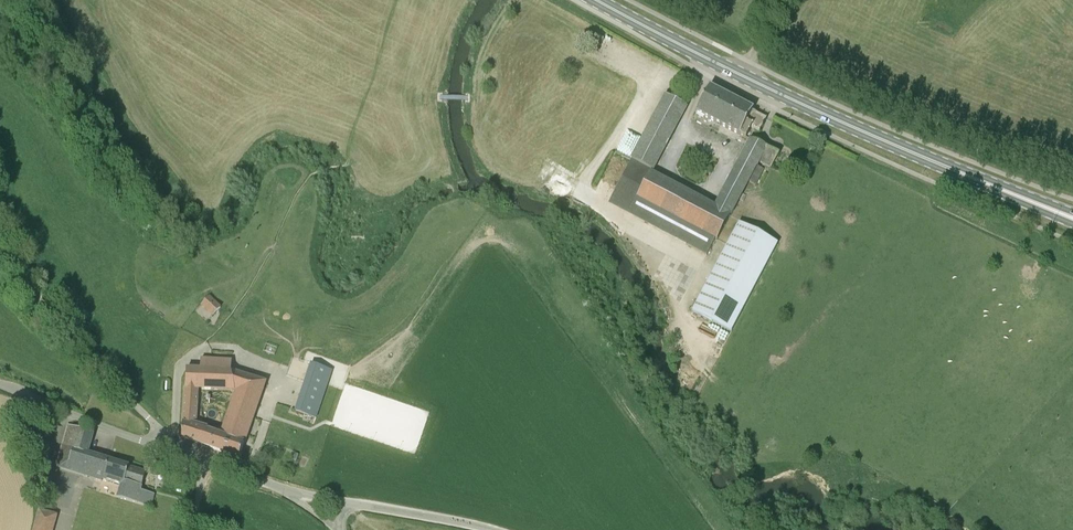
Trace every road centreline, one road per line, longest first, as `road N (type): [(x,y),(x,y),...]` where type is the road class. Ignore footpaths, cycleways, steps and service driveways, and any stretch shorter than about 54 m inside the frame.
road 1 (primary): [(1057,213),(779,93),(596,0)]
road 2 (unclassified): [(170,445),(60,325),(0,229)]
road 3 (unclassified): [(170,445),(0,384)]
road 4 (unclassified): [(494,529),(347,502)]
road 5 (unclassified): [(284,488),(170,445)]

